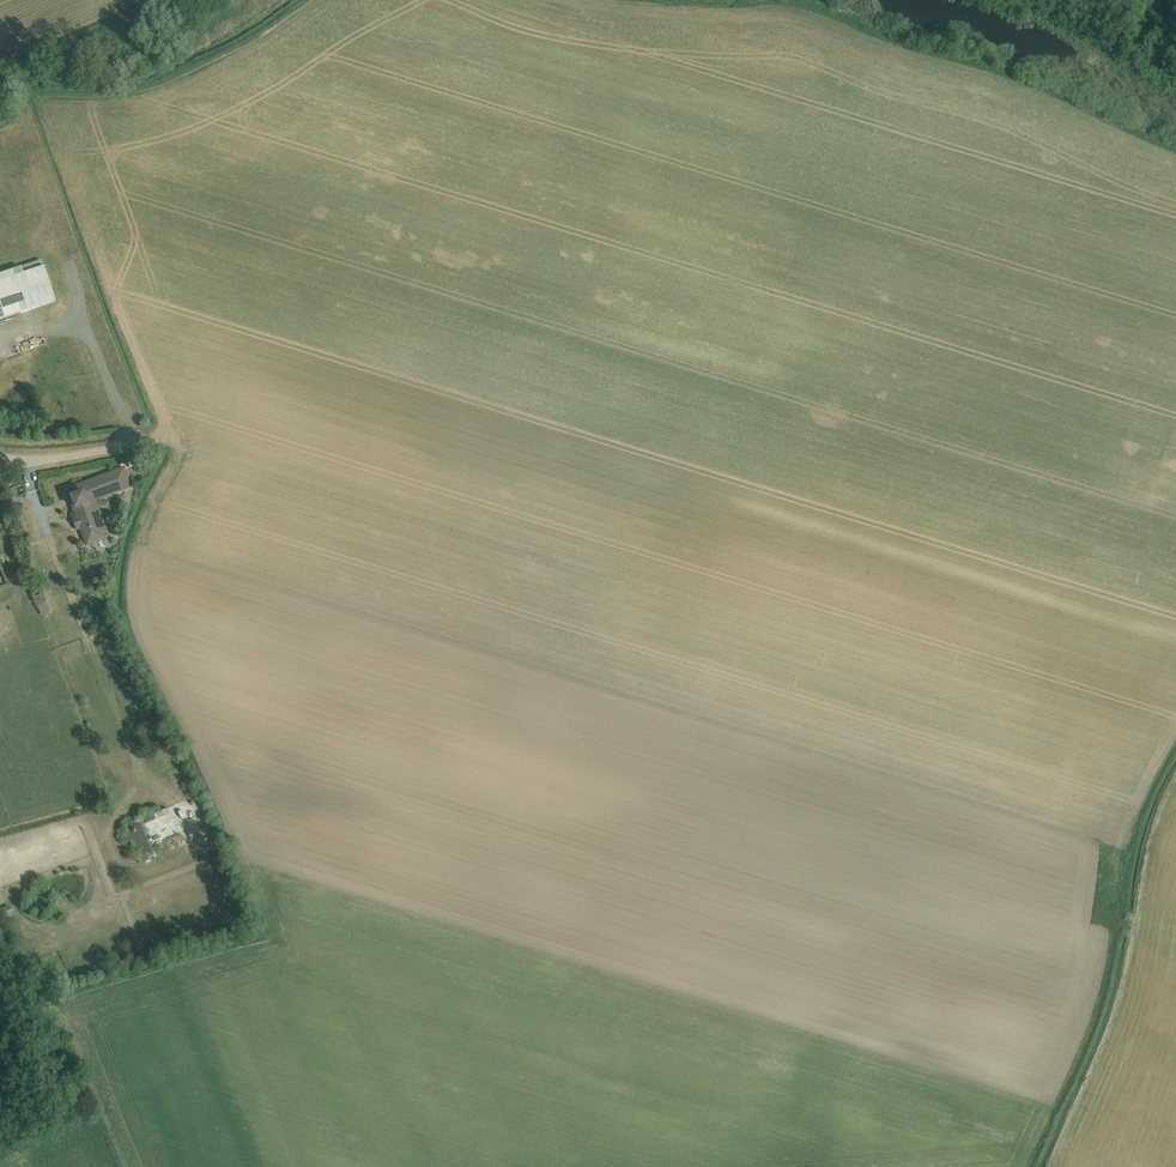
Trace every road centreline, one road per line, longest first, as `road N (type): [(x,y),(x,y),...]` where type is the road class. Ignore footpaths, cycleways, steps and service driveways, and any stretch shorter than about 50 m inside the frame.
road 1 (track): [(1175,71),(1042,0)]
road 2 (unclassified): [(0,456),(25,462),(138,442)]

